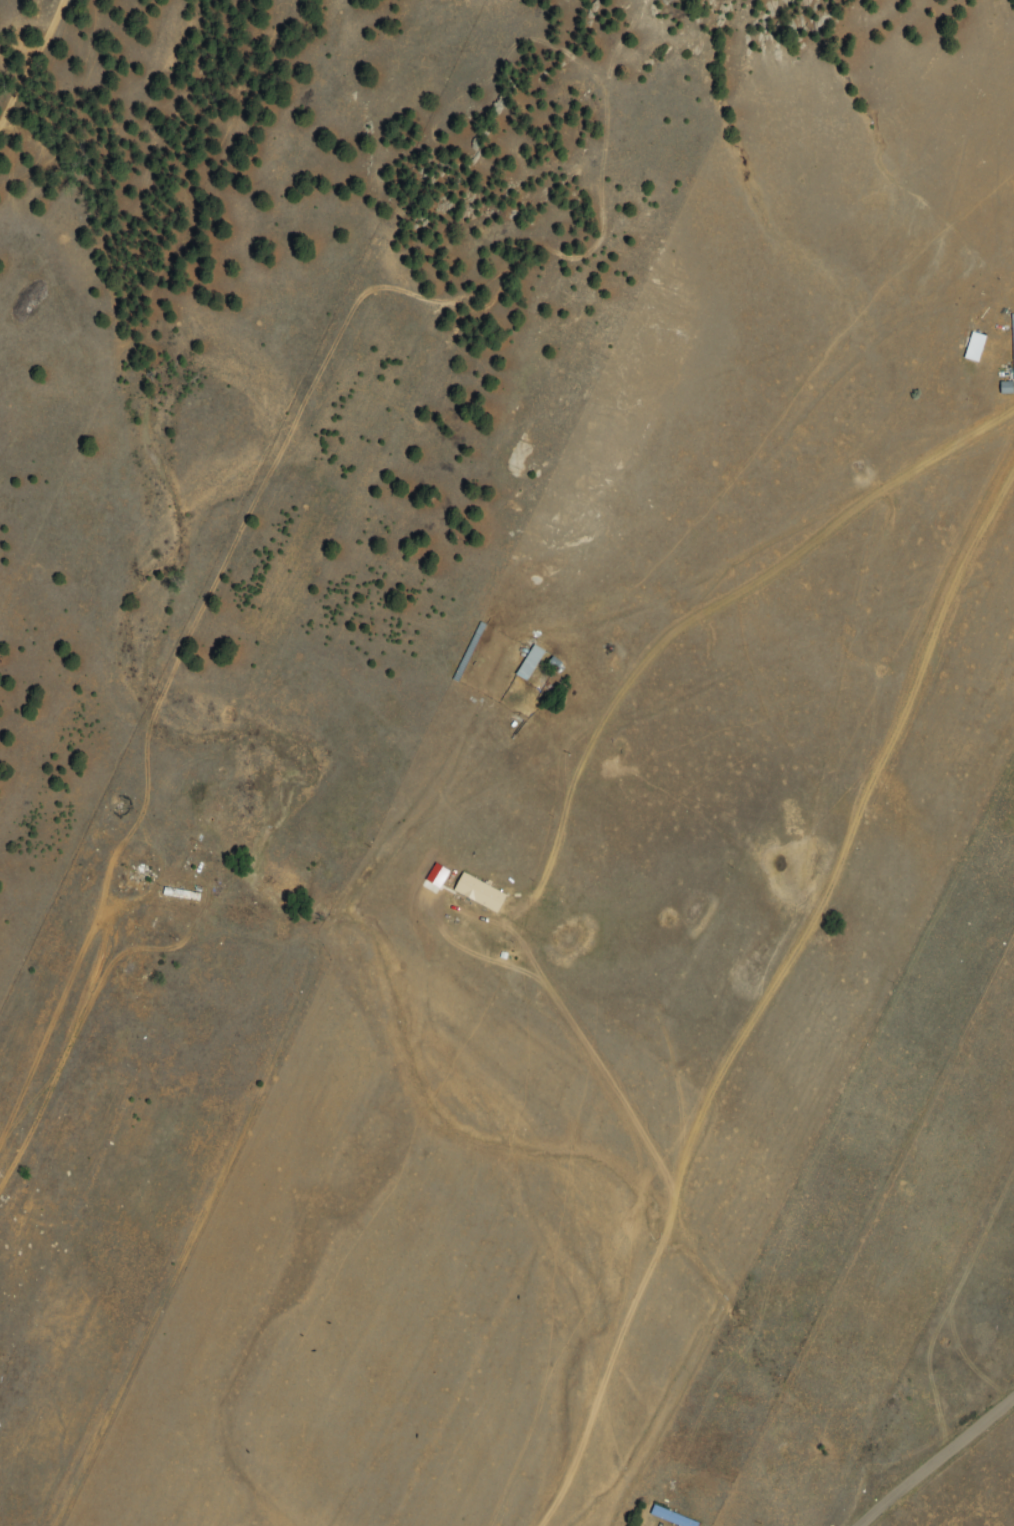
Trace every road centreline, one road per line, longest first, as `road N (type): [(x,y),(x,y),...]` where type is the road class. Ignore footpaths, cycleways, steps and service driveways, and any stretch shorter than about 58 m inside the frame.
road 1 (residential): [(51,1525),(369,856),(469,745)]
road 2 (residential): [(891,1525),(1013,1429)]

